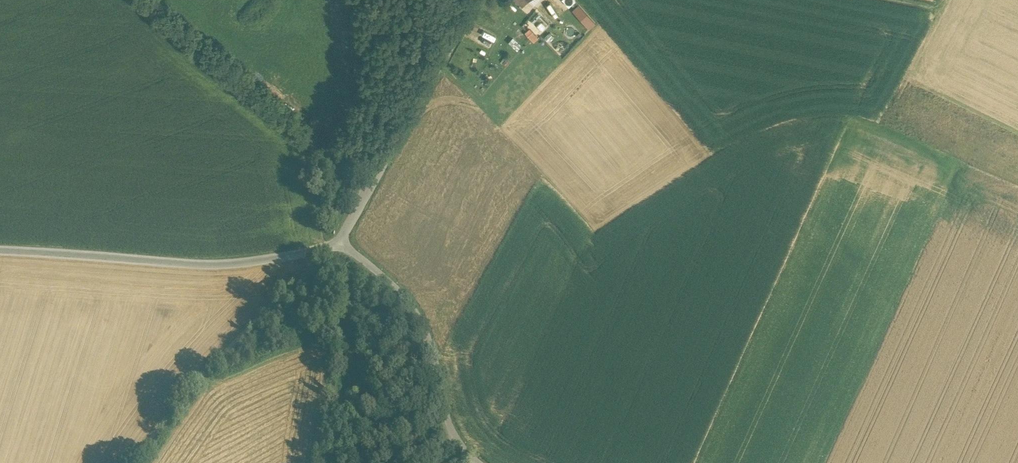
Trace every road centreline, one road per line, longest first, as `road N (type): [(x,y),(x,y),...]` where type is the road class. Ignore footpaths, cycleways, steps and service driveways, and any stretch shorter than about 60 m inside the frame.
road 1 (unclassified): [(0,251),(237,264),(341,245)]
road 2 (track): [(323,249),(312,269),(202,375),(136,462)]
road 3 (unclassified): [(341,245),(476,0)]
road 4 (unclassified): [(479,462),(441,424),(428,341),(404,298),(341,245)]

